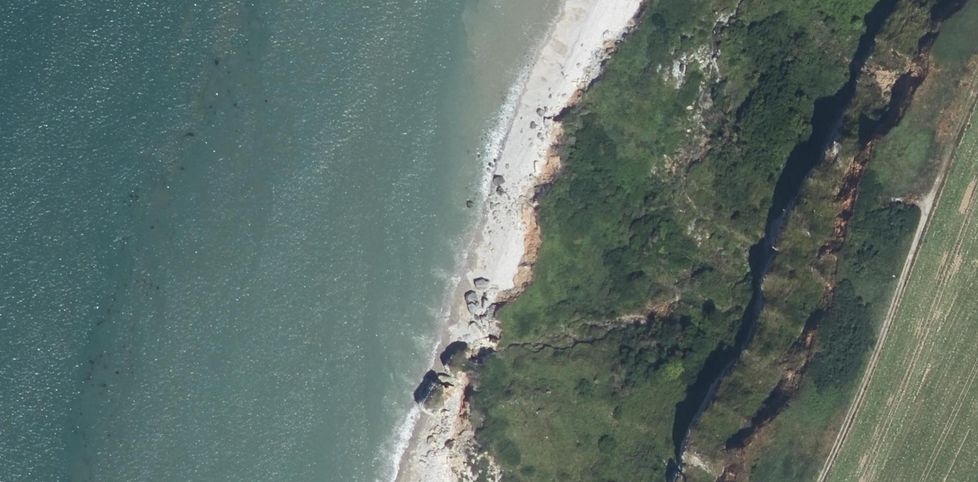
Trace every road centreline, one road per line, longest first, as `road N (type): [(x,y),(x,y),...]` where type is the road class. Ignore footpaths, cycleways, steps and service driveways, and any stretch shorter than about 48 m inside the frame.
road 1 (track): [(977,87),(822,481)]

